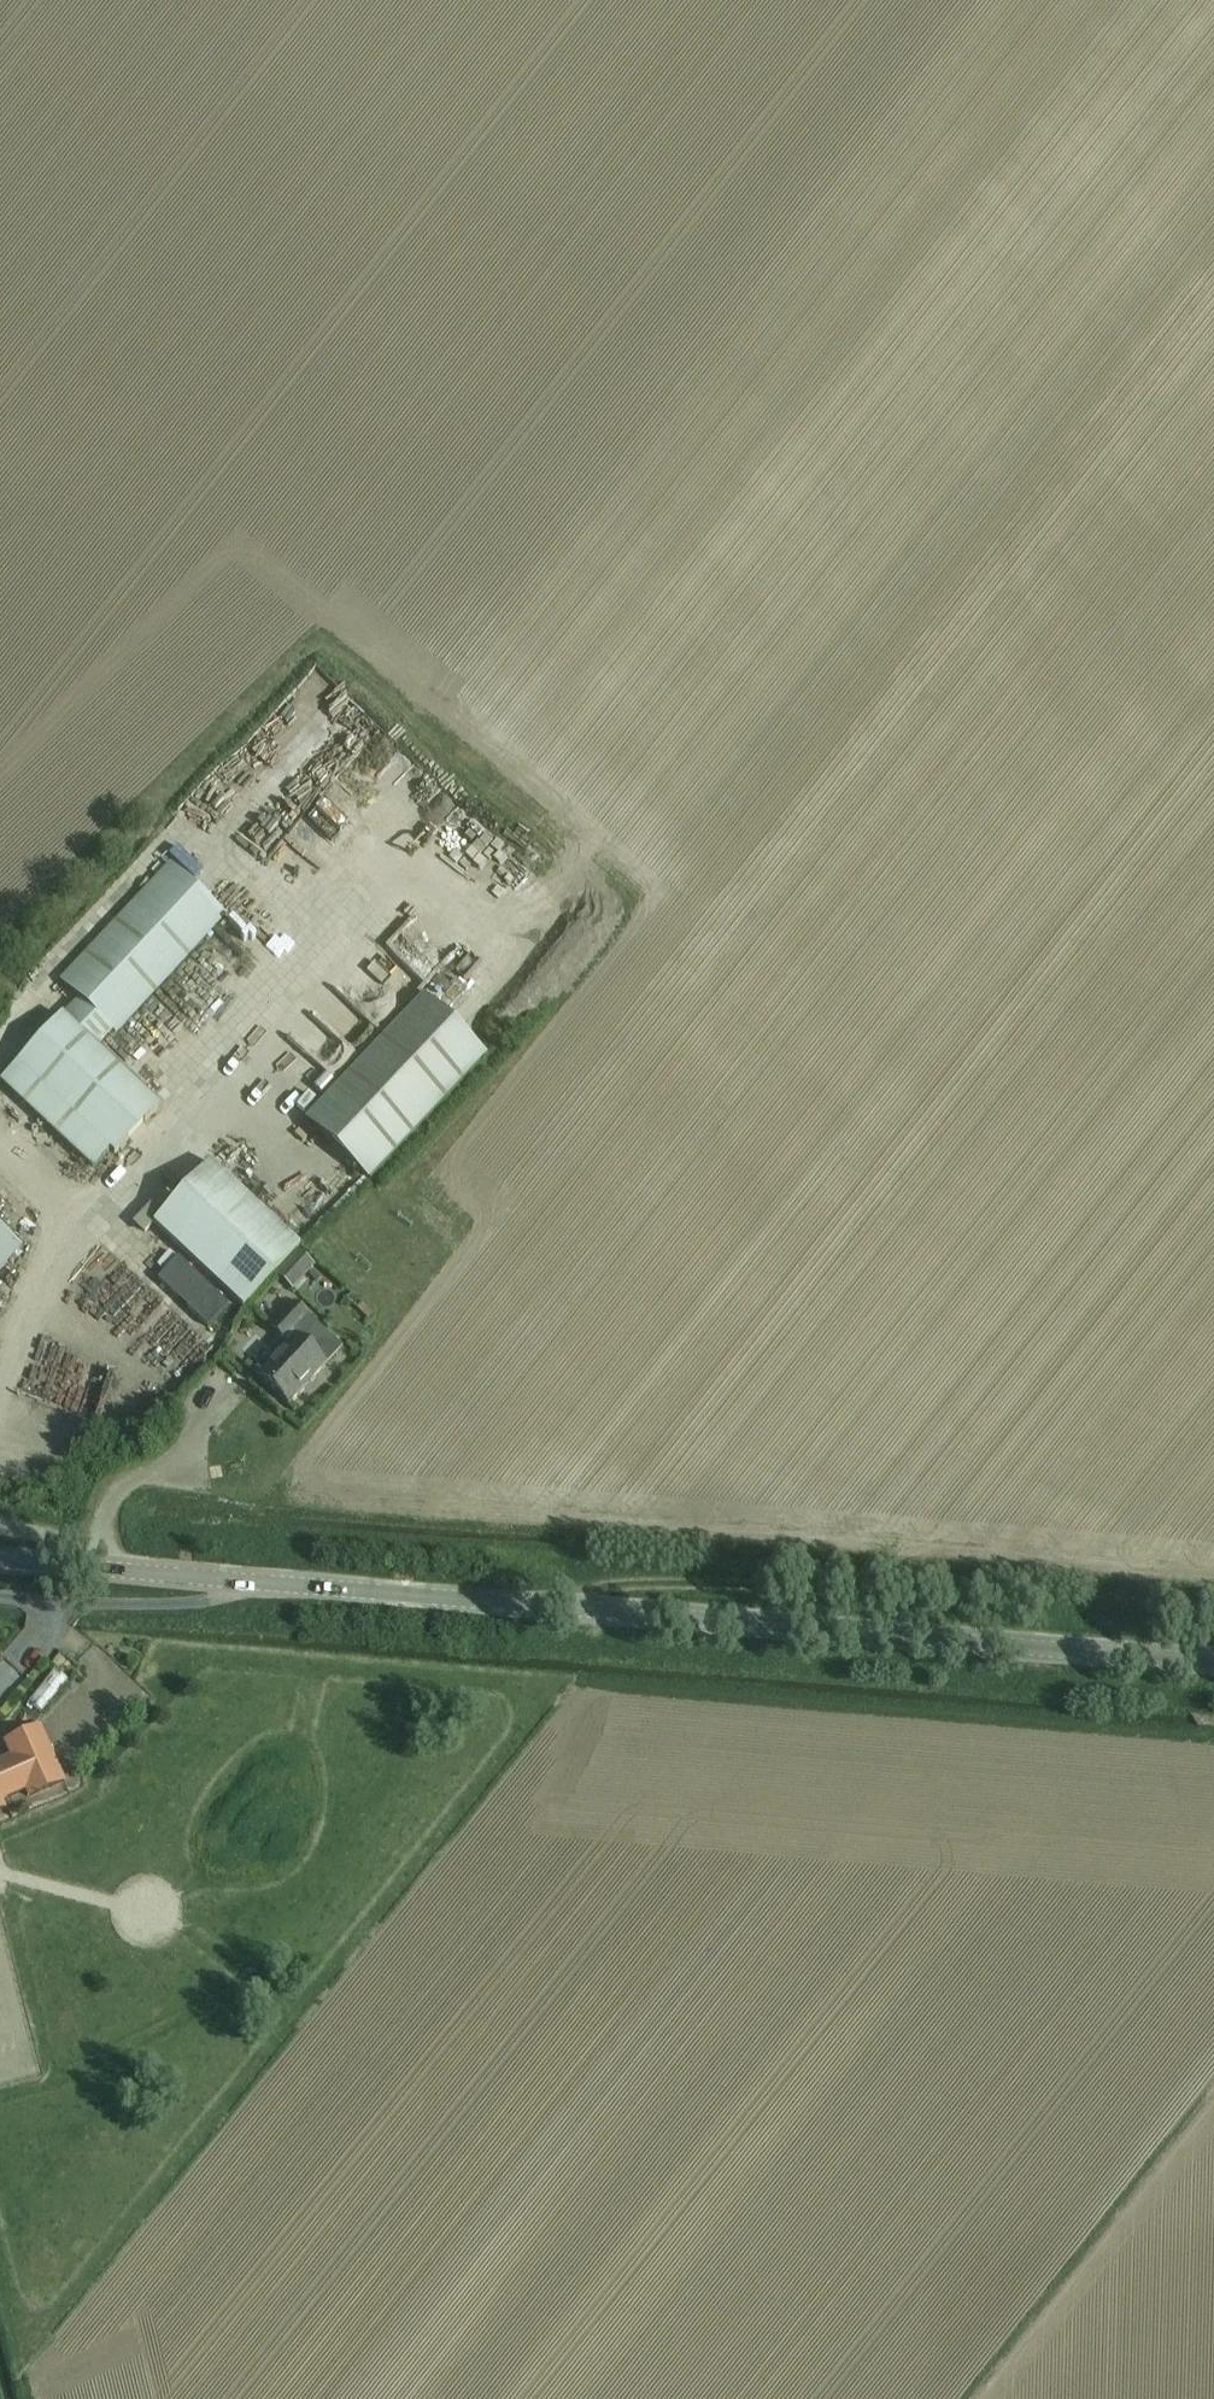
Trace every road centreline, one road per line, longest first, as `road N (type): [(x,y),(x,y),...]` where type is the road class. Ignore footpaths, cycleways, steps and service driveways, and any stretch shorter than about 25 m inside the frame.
road 1 (secondary): [(1213,1661),(516,1602)]
road 2 (secondary): [(93,1567),(516,1602)]

